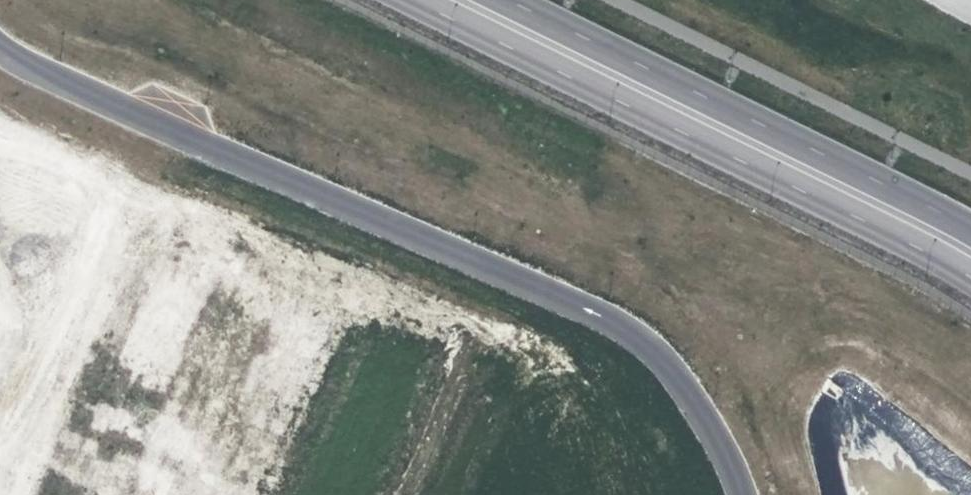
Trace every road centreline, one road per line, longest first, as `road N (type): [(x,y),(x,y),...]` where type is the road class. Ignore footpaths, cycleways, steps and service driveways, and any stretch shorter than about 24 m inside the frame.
road 1 (unclassified): [(737,494),(740,454),(604,322),(0,50)]
road 2 (unclassified): [(411,0),(931,251),(970,282)]
road 3 (unclassified): [(970,228),(504,0)]

